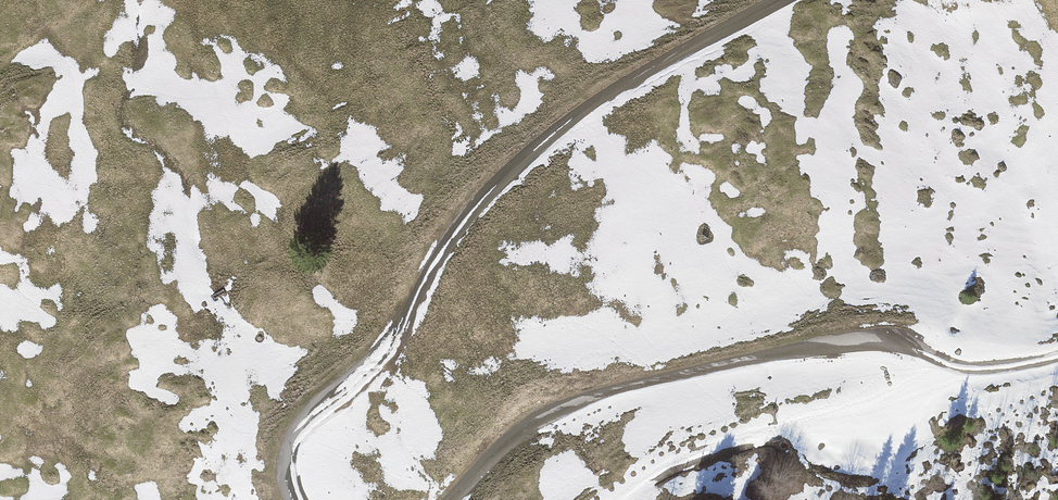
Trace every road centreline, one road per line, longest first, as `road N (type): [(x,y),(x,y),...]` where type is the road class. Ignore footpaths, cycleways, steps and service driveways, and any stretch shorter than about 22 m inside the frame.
road 1 (track): [(780,0),(581,111),(501,180),(448,240),(382,354),(300,428),(285,476),(293,499)]
road 2 (track): [(451,499),(530,425),(604,395),(851,343),(900,350),(923,377)]
road 3 (track): [(923,377),(916,403),(896,417),(727,445),(618,499)]
road 4 (track): [(1057,356),(923,377)]

